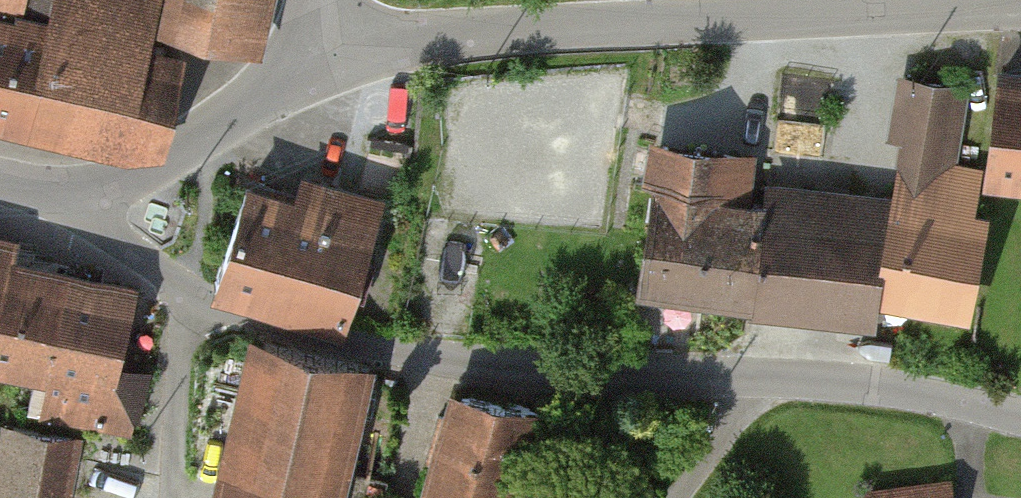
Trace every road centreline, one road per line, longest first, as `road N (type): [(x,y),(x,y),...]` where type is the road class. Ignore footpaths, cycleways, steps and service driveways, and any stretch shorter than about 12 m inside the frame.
road 1 (residential): [(75,198),(190,301),(241,322),(432,366),(890,387),(1020,427)]
road 2 (unclassified): [(321,57),(428,36),(1020,5)]
road 3 (unclassified): [(75,198),(164,163),(321,57)]

